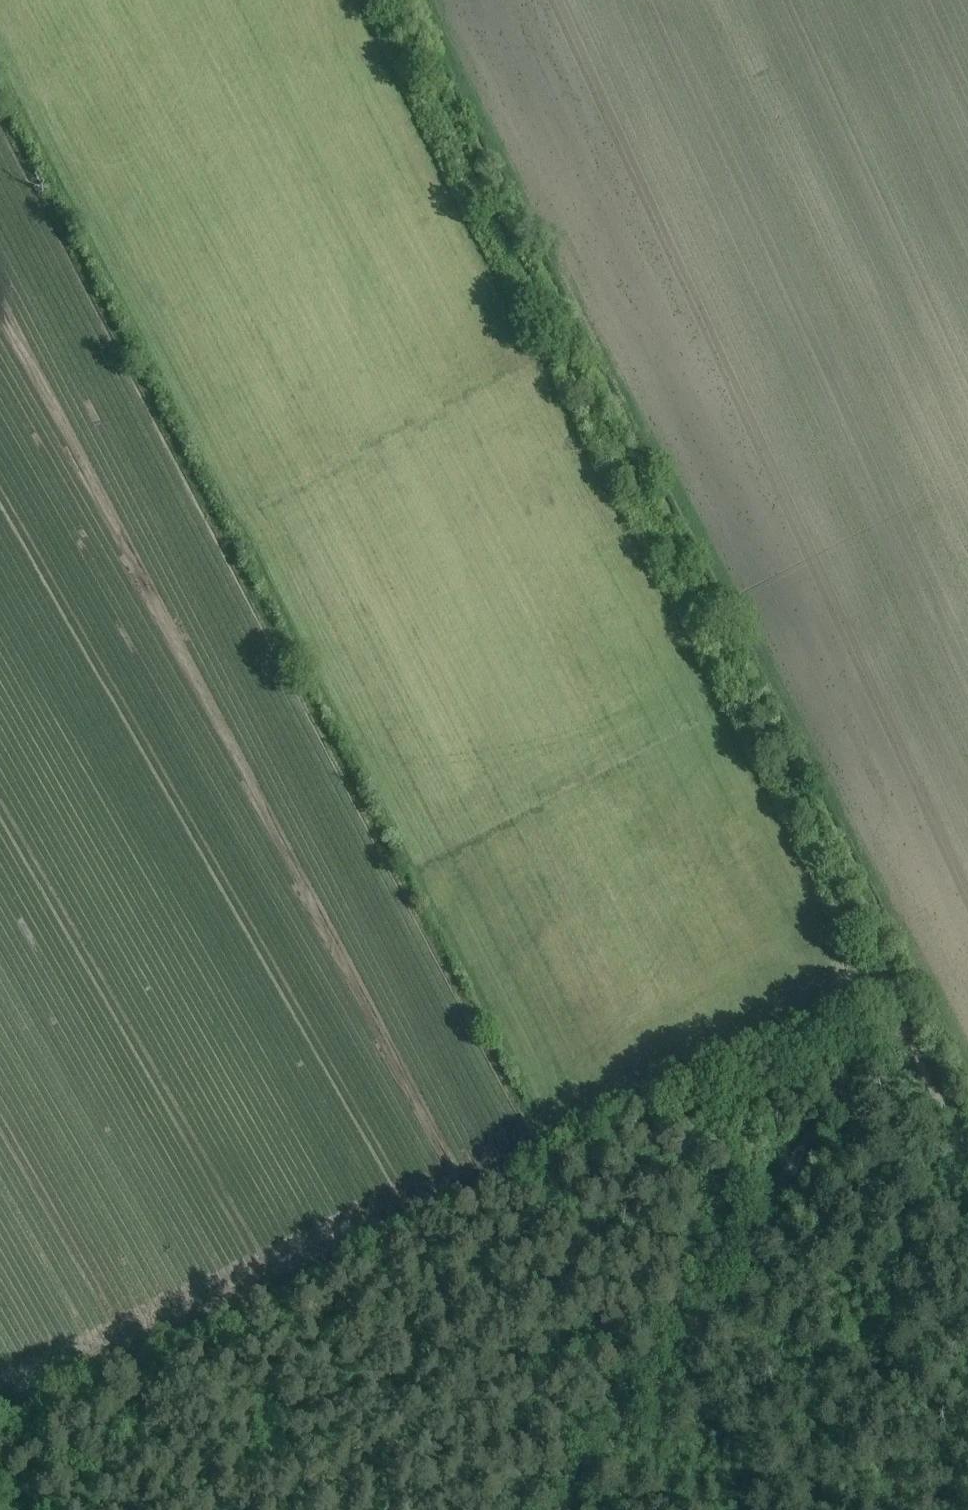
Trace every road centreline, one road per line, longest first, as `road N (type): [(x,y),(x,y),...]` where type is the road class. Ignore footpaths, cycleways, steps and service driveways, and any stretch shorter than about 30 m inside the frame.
road 1 (track): [(903,1007),(876,1027),(671,1358),(559,1509)]
road 2 (track): [(967,1149),(903,1007)]

